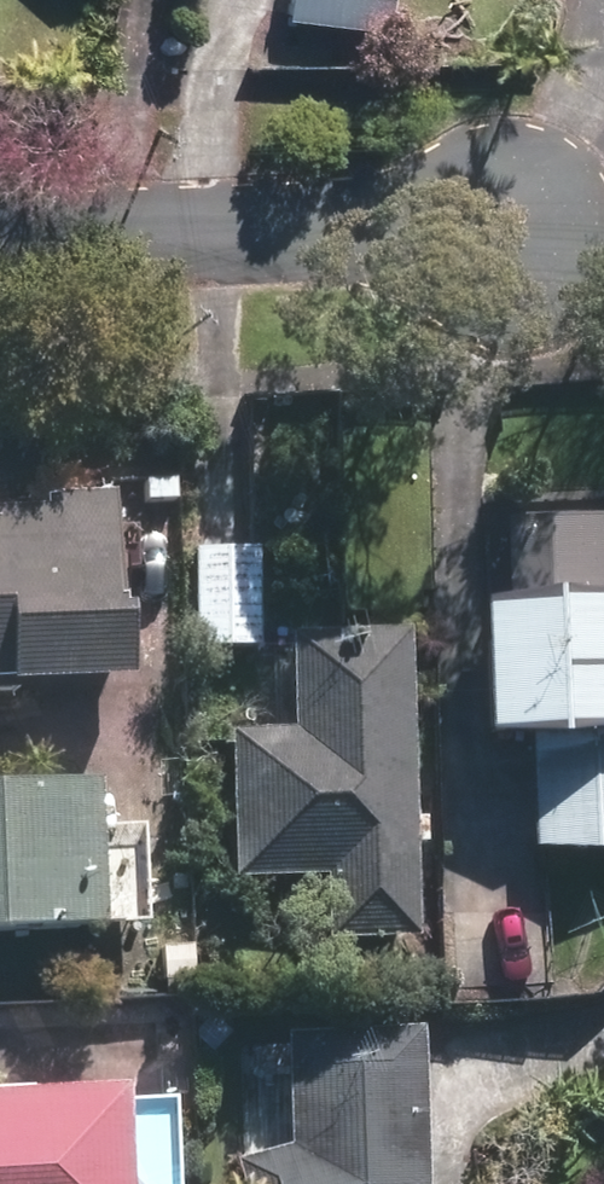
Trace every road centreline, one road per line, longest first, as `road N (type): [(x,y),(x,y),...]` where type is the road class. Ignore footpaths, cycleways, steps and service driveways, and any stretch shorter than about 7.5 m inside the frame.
road 1 (residential): [(0,247),(523,228)]

